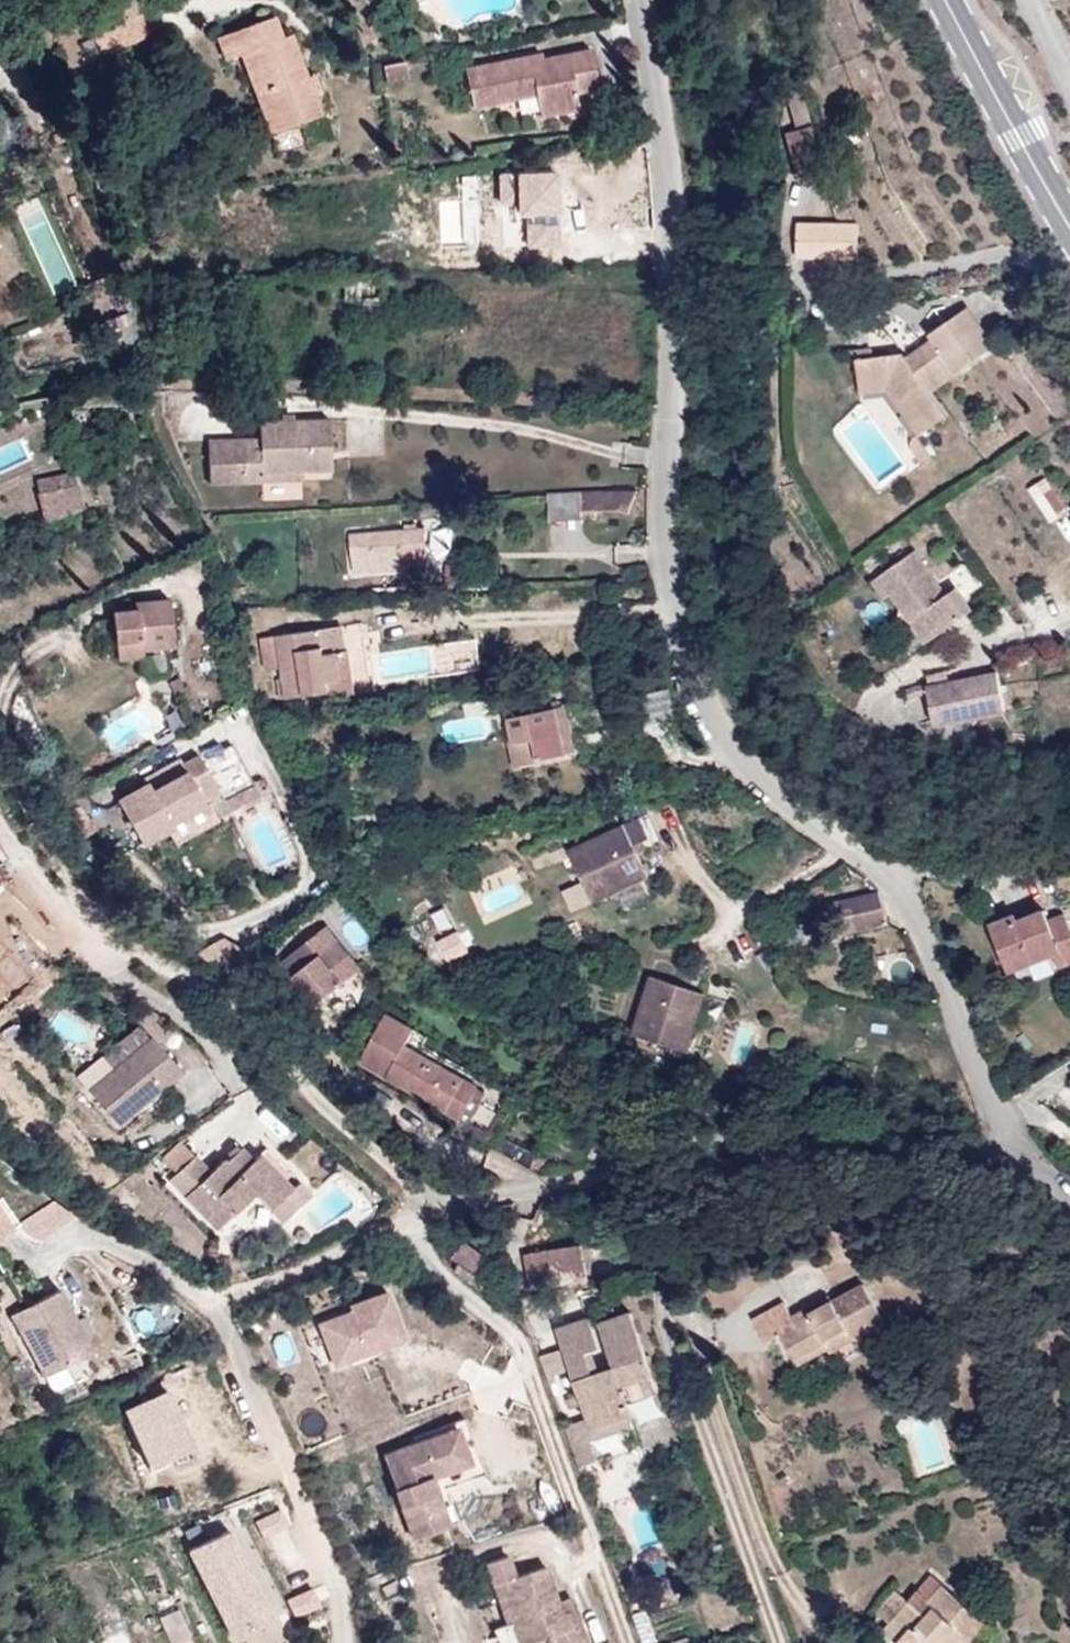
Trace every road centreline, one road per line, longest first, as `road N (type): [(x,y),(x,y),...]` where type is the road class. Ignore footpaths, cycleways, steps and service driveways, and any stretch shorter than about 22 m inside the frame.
road 1 (residential): [(1023,1155),(999,1126),(910,908),(866,859),(756,774),(696,681),(666,558),(666,199),(662,122),(636,0)]
road 2 (residential): [(0,827),(78,931),(221,992),(390,1166),(443,1202),(472,1202),(778,1131),(827,1135)]
road 3 (residential): [(778,1642),(674,1355),(667,1309),(690,1217),(767,1157),(827,1135)]
road 4 (primary): [(950,0),(1069,217)]
road 5 (residential): [(827,1135),(932,1147),(986,1165),(1023,1155)]

